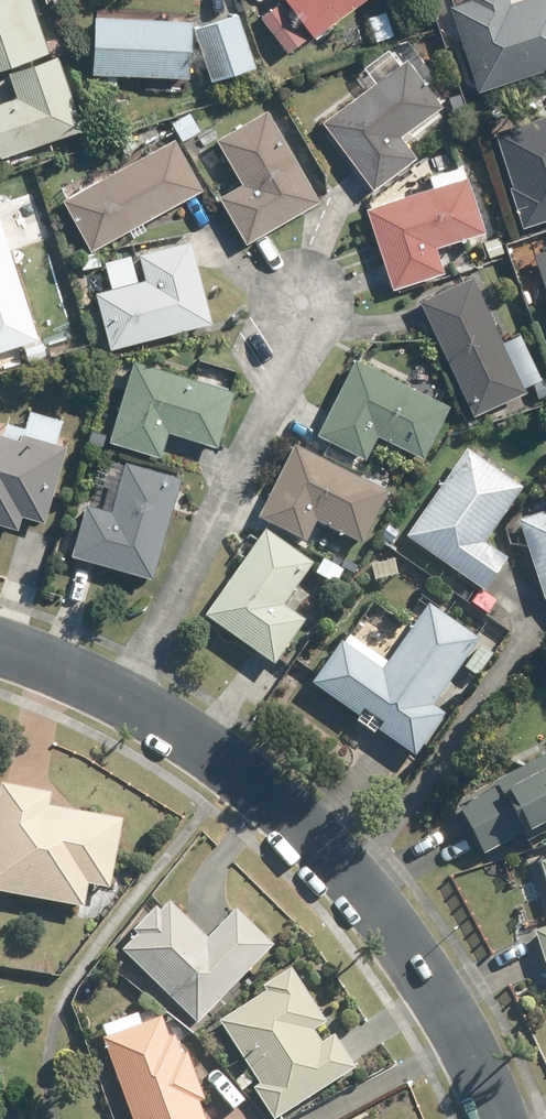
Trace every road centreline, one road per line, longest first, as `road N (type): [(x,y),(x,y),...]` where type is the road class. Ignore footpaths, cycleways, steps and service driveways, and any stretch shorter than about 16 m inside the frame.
road 1 (residential): [(126,699),(234,771),(315,843),(390,928),(451,1019),(497,1118)]
road 2 (residential): [(126,699),(289,374),(302,298)]
road 3 (residential): [(0,648),(126,699)]

